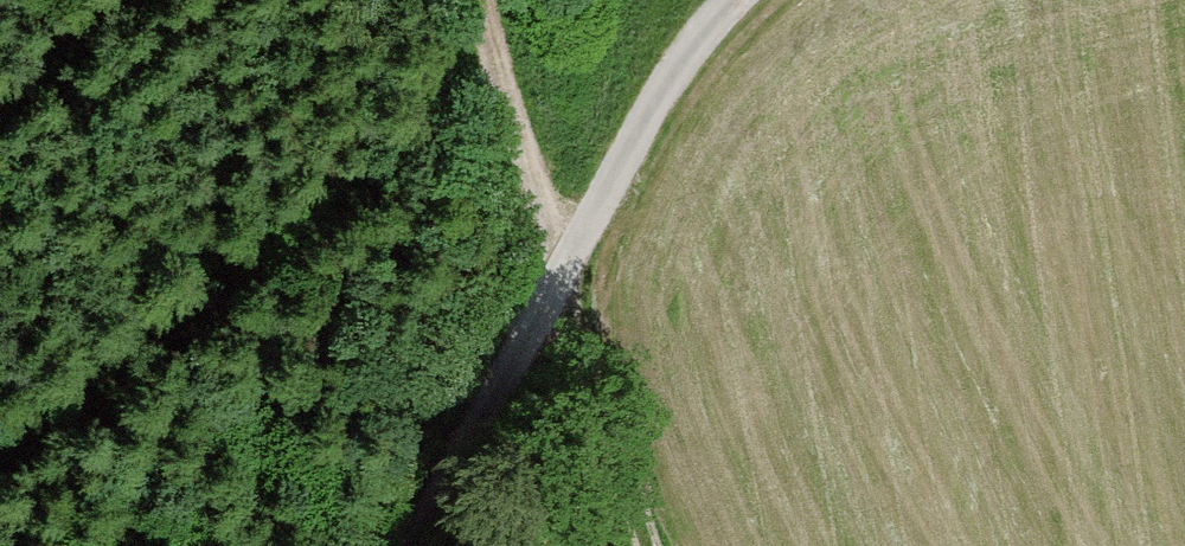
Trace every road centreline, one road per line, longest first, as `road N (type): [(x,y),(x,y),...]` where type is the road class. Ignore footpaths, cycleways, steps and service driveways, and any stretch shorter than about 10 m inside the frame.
road 1 (track): [(409,545),(565,256)]
road 2 (track): [(565,256),(669,80),(731,0)]
road 3 (track): [(647,545),(565,256)]
road 4 (track): [(490,0),(531,173),(565,256)]

